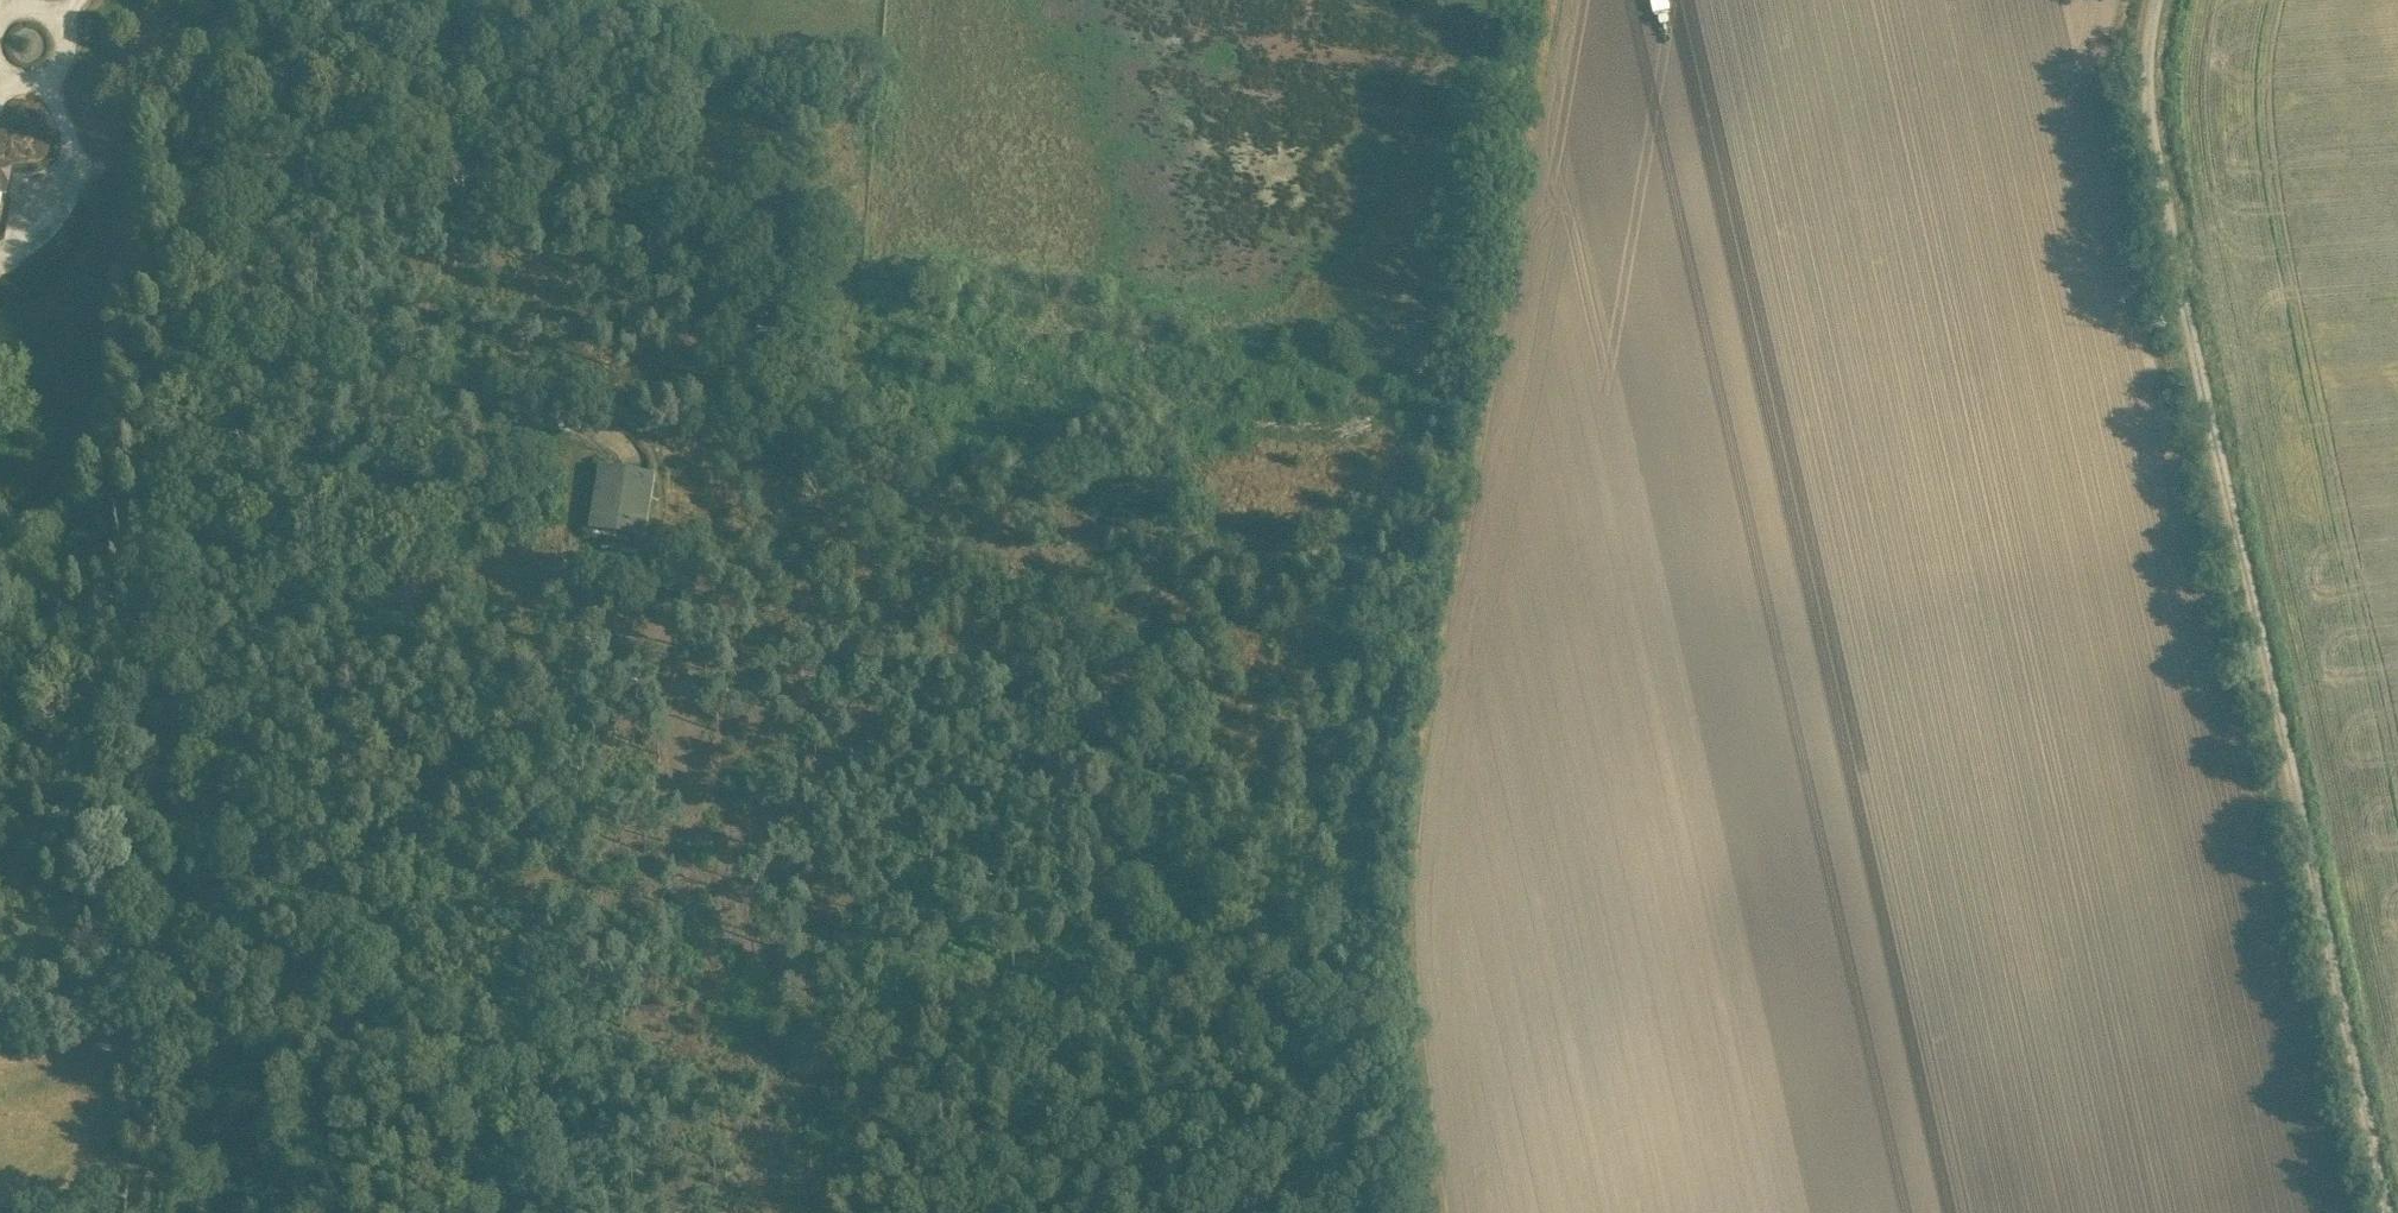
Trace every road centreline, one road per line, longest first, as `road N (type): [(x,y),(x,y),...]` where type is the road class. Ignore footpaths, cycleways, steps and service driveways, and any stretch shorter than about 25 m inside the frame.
road 1 (track): [(2163,0),(2145,61),(2153,153),(2397,1212)]
road 2 (track): [(209,1212),(178,1012),(161,803),(294,0)]

